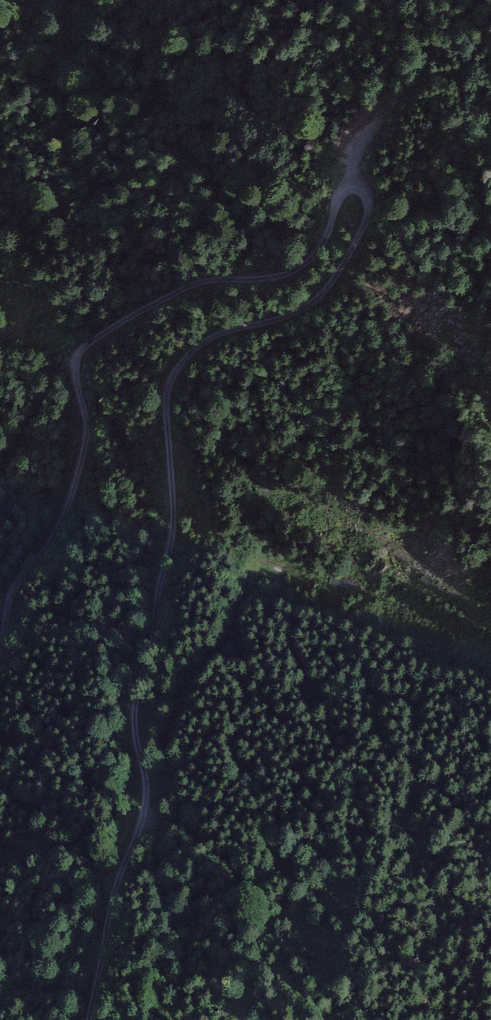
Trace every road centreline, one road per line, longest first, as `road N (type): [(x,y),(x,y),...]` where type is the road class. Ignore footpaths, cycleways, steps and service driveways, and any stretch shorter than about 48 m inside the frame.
road 1 (track): [(0,651),(14,586),(51,543),(73,497),(89,437),(75,368),(86,345),(199,283),(306,265),(329,236),(348,186),(364,188),(373,201),(364,231),(322,296),(283,320),(207,342),(173,379),(173,539),(135,706),(146,811),(112,903),(90,1019)]
road 2 (track): [(139,830),(156,820),(180,723),(242,617),(260,569)]
road 3 (track): [(348,186),(389,108),(424,83),(490,57)]

